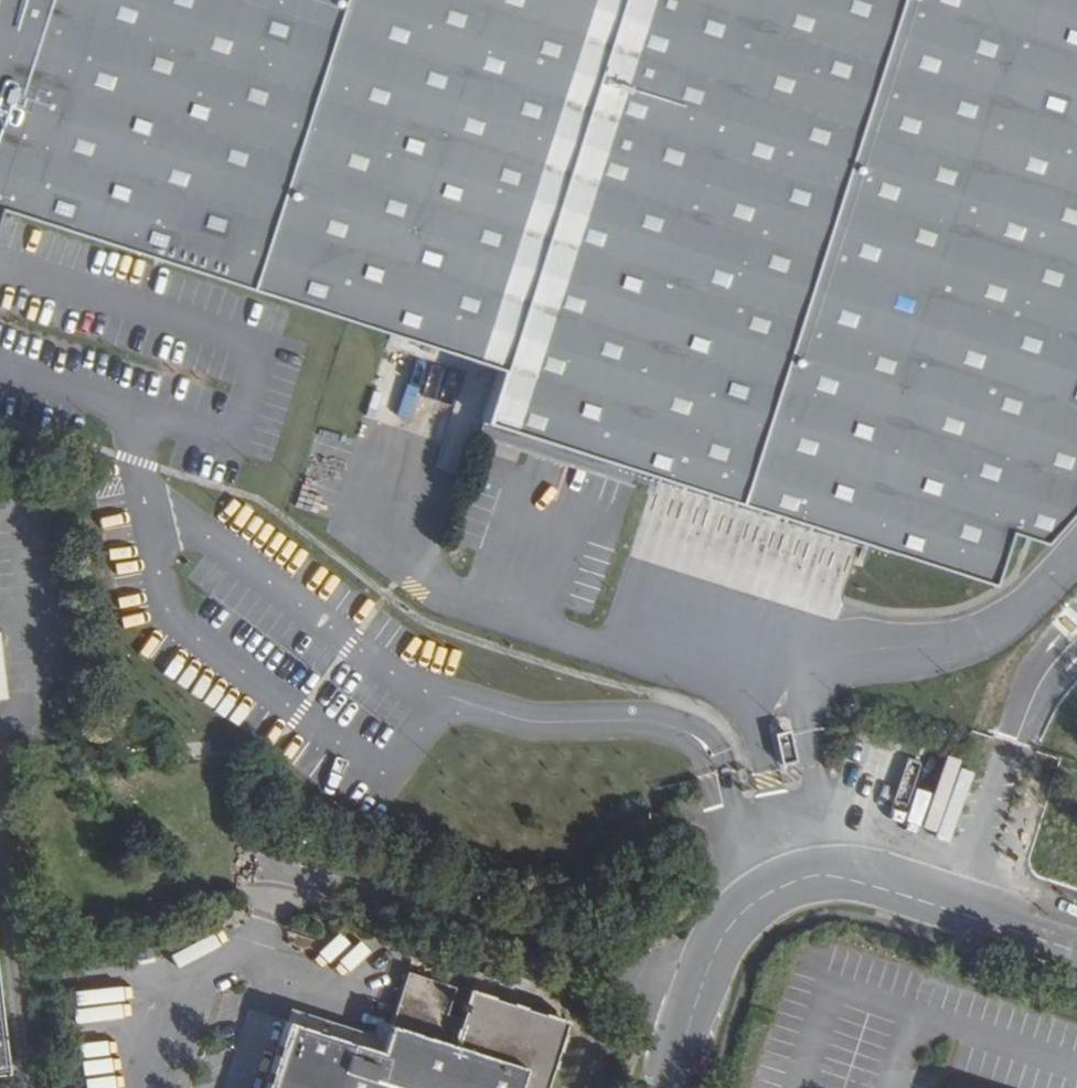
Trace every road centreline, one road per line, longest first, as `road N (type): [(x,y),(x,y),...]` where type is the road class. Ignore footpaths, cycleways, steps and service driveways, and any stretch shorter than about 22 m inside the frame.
road 1 (unclassified): [(672,1087),(736,918),(768,890),(810,875),(889,884),(1076,946)]

